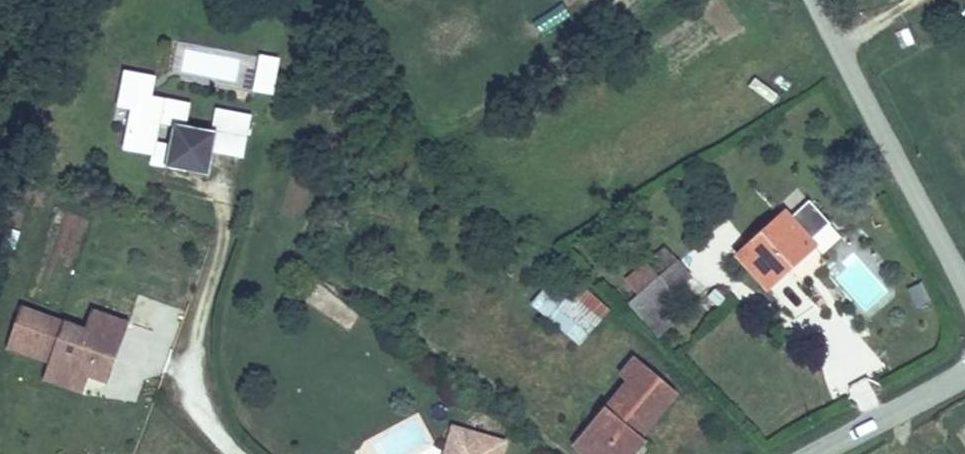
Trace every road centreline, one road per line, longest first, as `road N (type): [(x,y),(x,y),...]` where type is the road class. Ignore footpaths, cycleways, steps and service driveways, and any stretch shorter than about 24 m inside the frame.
road 1 (unclassified): [(964,290),(810,0)]
road 2 (tertiary): [(964,375),(813,453)]

